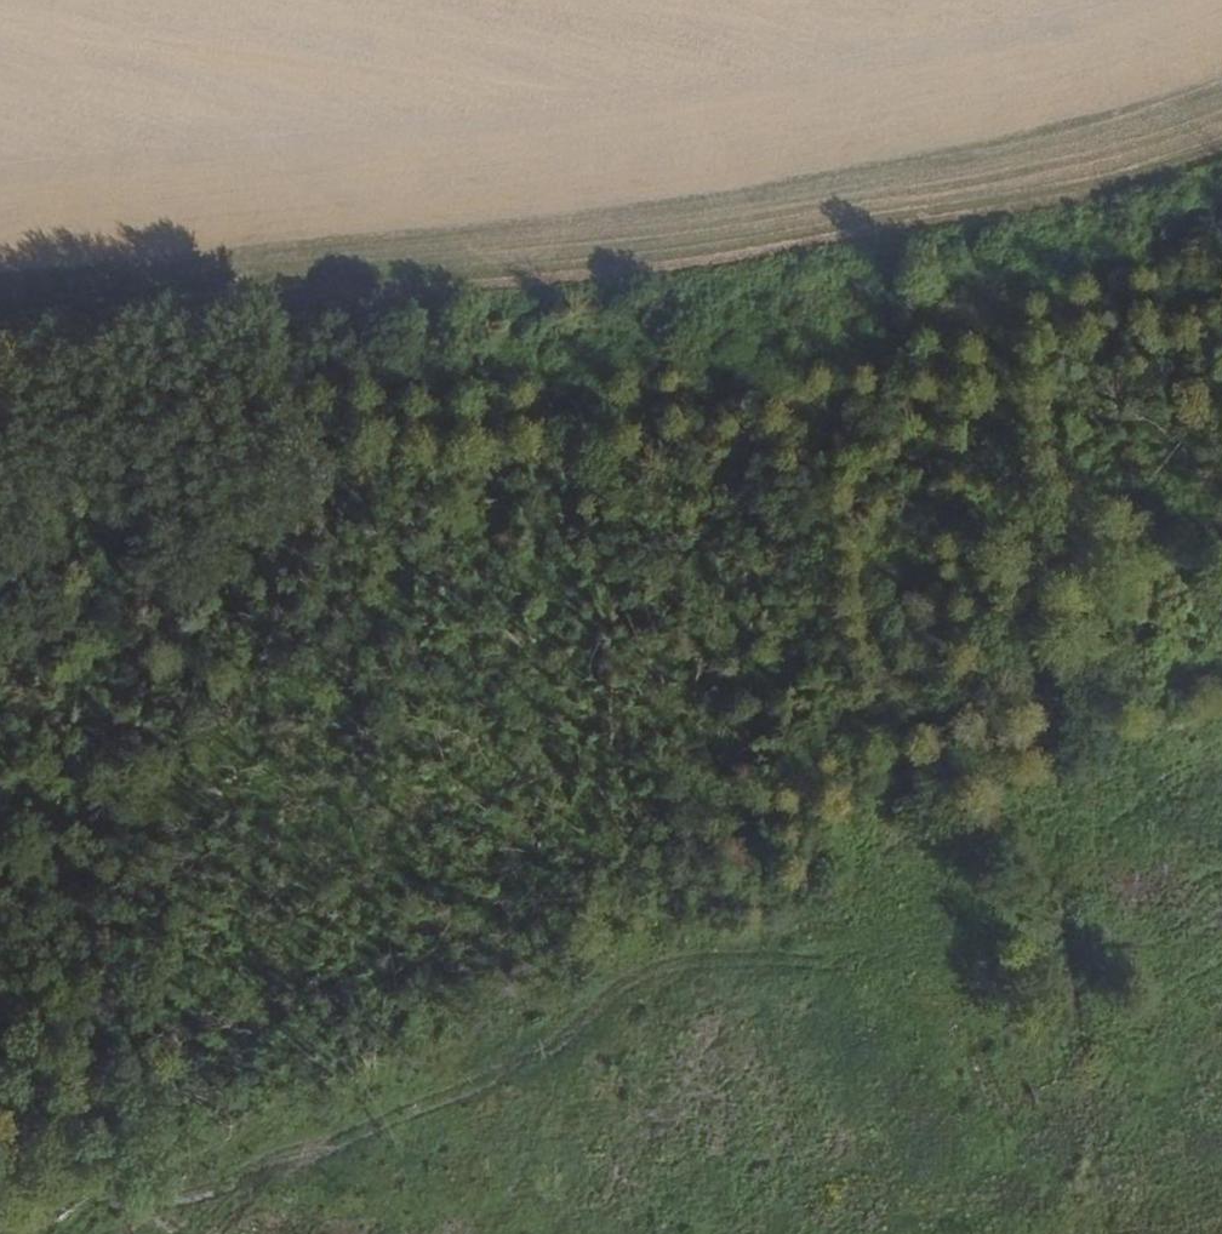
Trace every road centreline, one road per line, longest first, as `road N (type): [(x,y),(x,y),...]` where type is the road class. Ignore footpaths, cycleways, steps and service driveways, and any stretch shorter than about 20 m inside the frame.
road 1 (track): [(1221,163),(1048,202),(969,207)]

